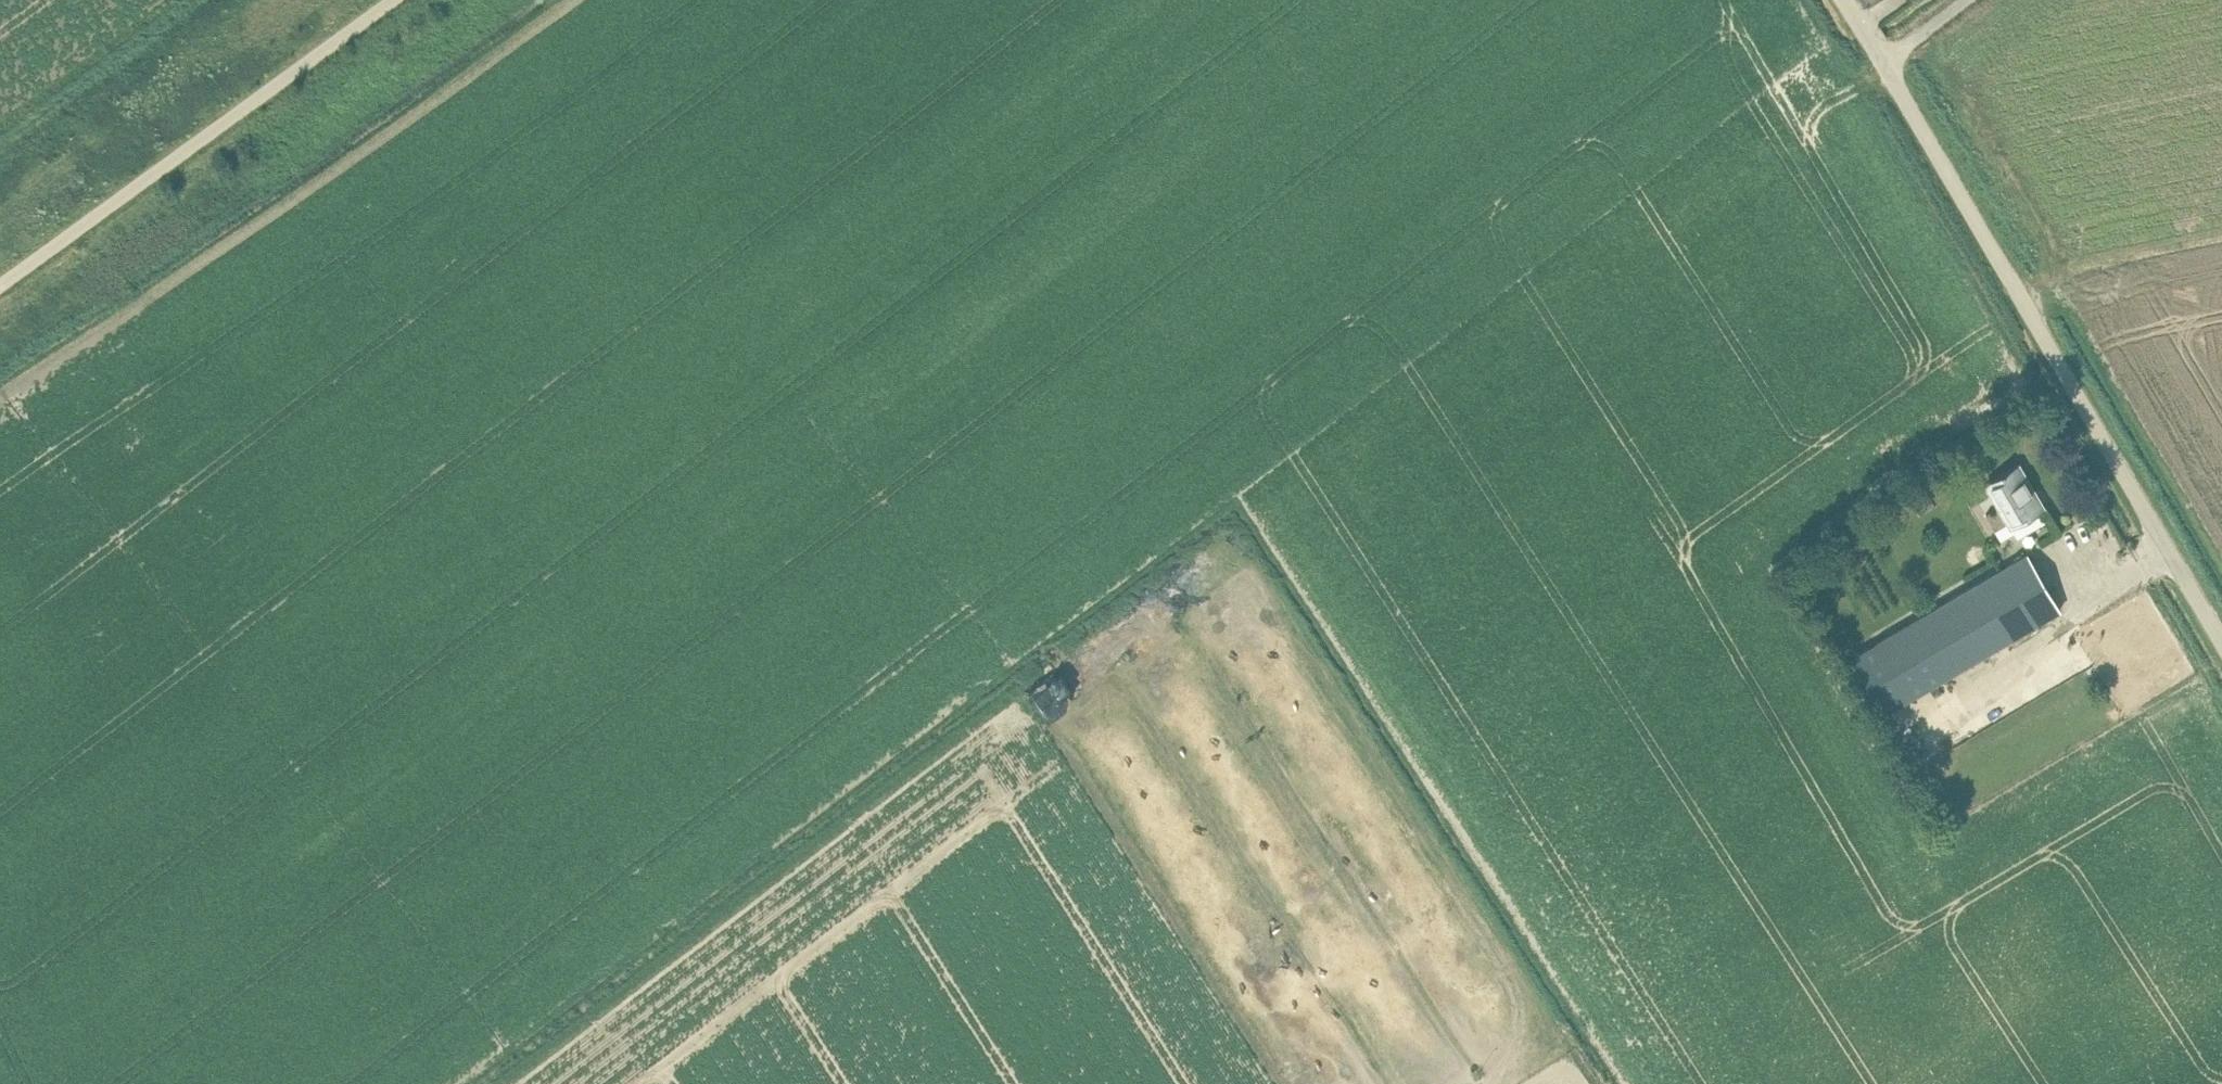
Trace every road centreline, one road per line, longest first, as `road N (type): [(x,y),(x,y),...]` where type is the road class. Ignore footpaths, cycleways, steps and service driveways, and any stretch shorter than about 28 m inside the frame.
road 1 (unclassified): [(1845,0),(2221,645)]
road 2 (unclassified): [(0,289),(399,0)]

